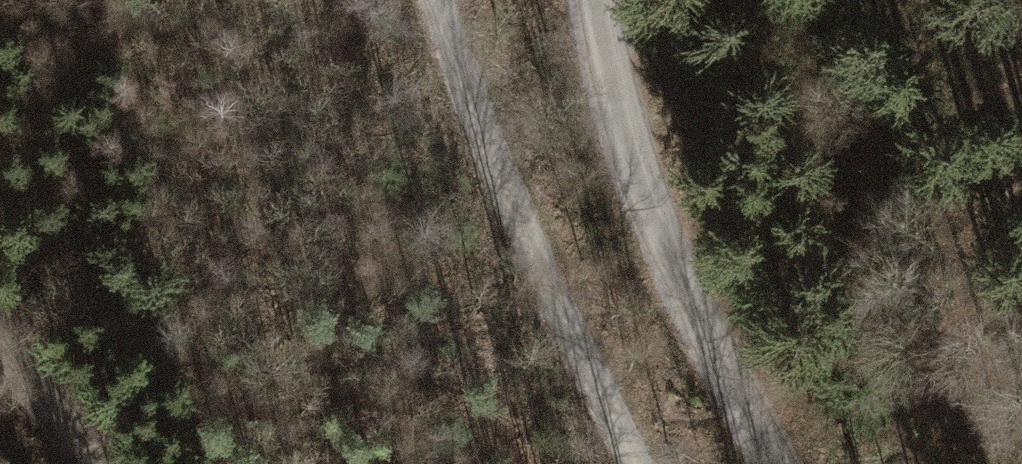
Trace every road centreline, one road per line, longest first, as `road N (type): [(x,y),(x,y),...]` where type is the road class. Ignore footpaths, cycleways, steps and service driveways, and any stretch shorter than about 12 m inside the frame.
road 1 (track): [(436,0),(499,174),(637,463)]
road 2 (unclassified): [(600,0),(622,120),(654,215),(779,463)]
road 3 (track): [(0,339),(93,463)]

